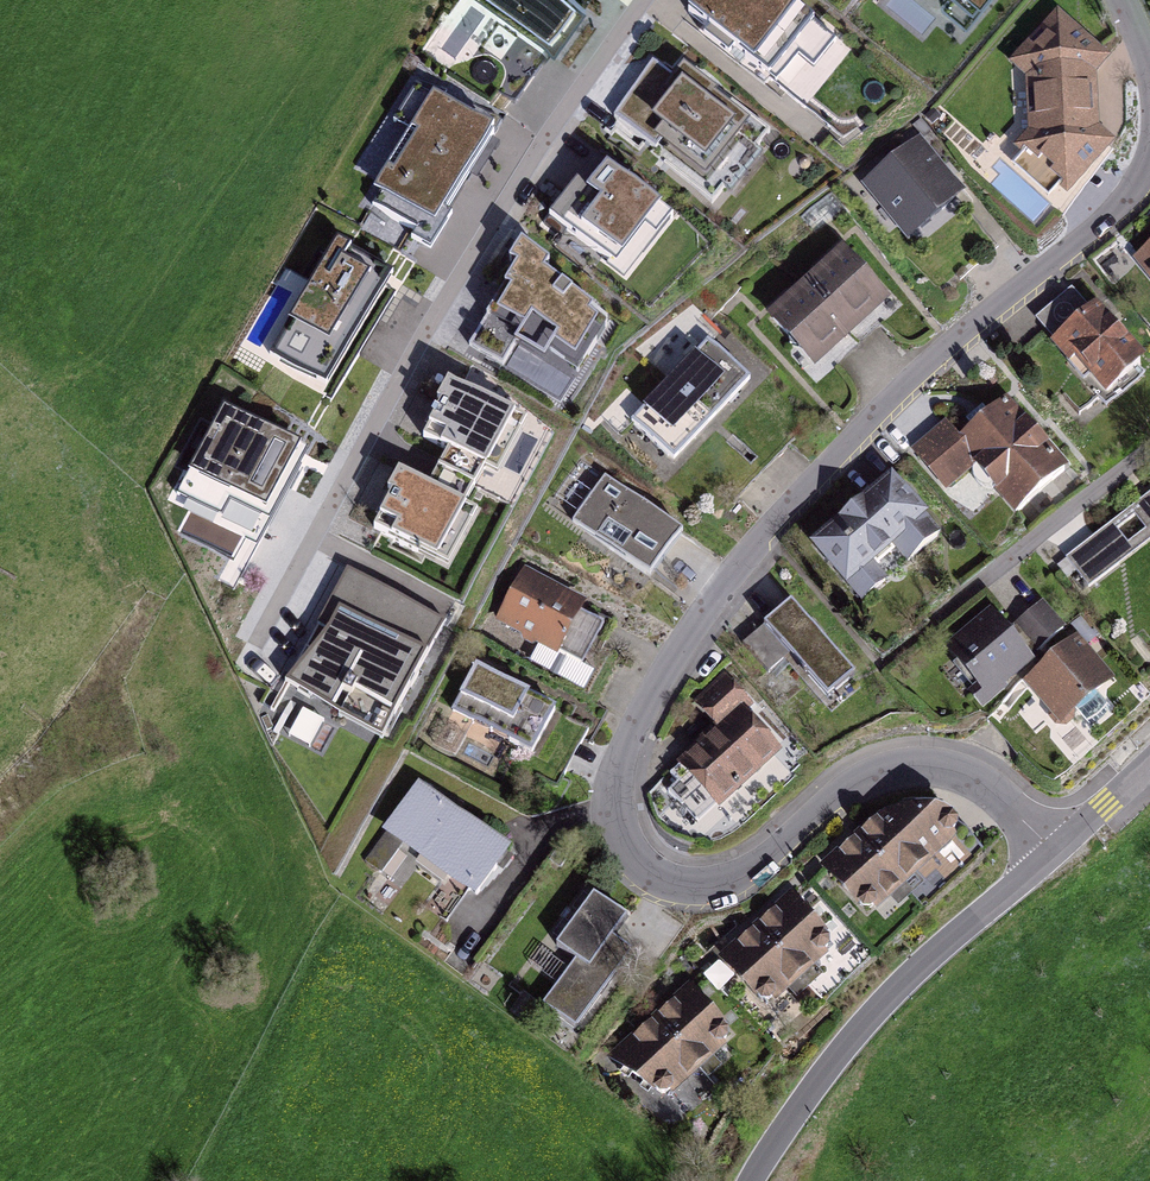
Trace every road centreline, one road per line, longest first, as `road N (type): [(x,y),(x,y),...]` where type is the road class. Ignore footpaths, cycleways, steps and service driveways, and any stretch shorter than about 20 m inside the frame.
road 1 (residential): [(1056,849),(969,772),(915,763),(857,776),(750,871),(706,890),(659,880),(609,808),(619,762),(695,617),(874,419),(1132,192),(1149,157)]
road 2 (residential): [(649,0),(523,167),(258,654)]
road 3 (tertiary): [(752,1180),(884,1000),(1056,849)]
road 4 (residential): [(987,608),(1149,482)]
road 5 (tertiary): [(1056,849),(1149,761)]

